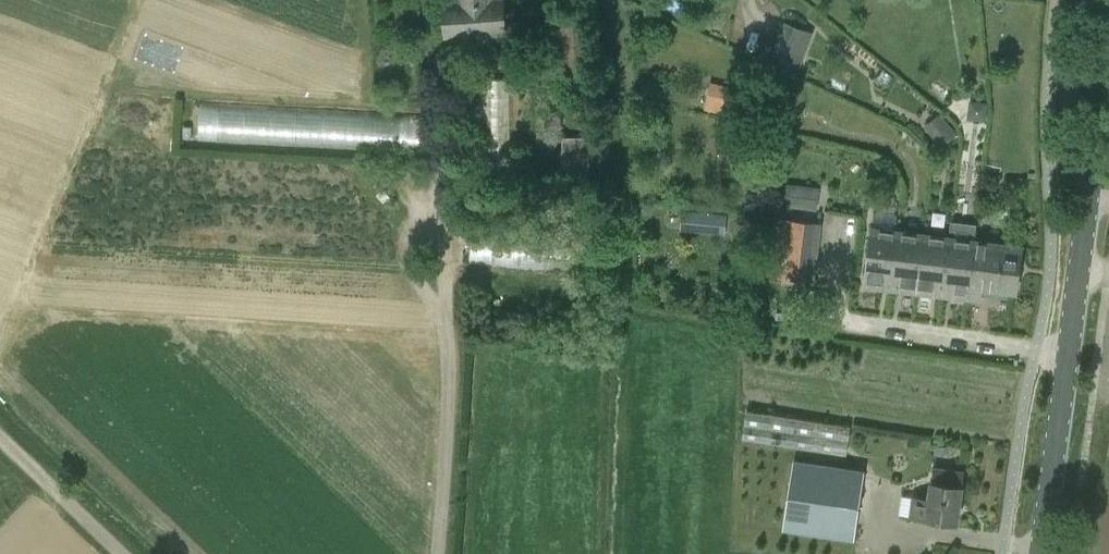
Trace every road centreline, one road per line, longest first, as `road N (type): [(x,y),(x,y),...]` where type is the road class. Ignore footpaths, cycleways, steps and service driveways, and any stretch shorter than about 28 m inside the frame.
road 1 (tertiary): [(1039,553),(1108,35)]
road 2 (track): [(448,155),(450,346),(437,553)]
road 3 (track): [(121,553),(0,438)]

